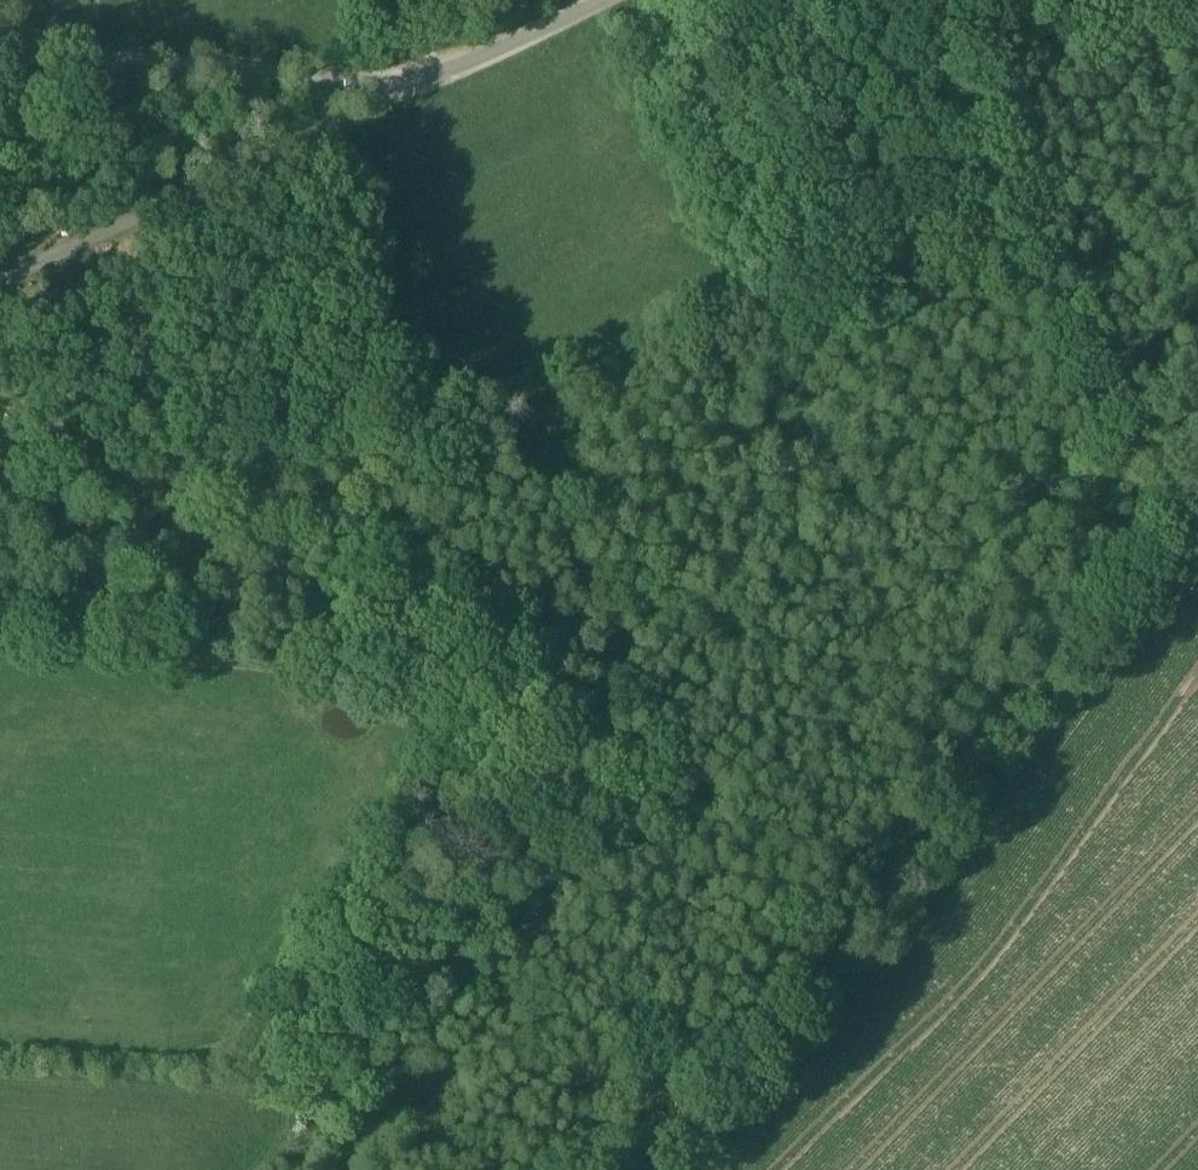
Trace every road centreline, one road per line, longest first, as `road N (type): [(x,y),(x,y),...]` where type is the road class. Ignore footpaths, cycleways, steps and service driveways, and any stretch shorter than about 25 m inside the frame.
road 1 (unclassified): [(607,0),(411,87),(0,48)]
road 2 (track): [(1197,527),(1059,313),(966,0)]

